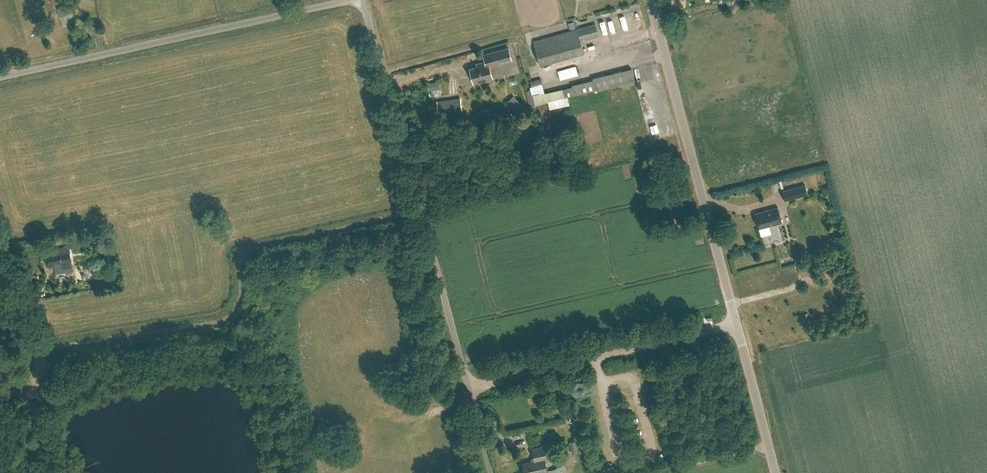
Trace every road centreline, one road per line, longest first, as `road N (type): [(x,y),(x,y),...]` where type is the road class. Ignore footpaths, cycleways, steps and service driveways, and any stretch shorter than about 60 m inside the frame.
road 1 (unclassified): [(469,389),(363,0)]
road 2 (unclassified): [(0,77),(349,0)]
road 3 (unclassified): [(737,324),(651,0)]
road 4 (unclassified): [(469,389),(737,324)]
road 5 (unclassified): [(27,402),(40,349),(0,252)]
road 6 (unclassified): [(777,472),(737,324)]

